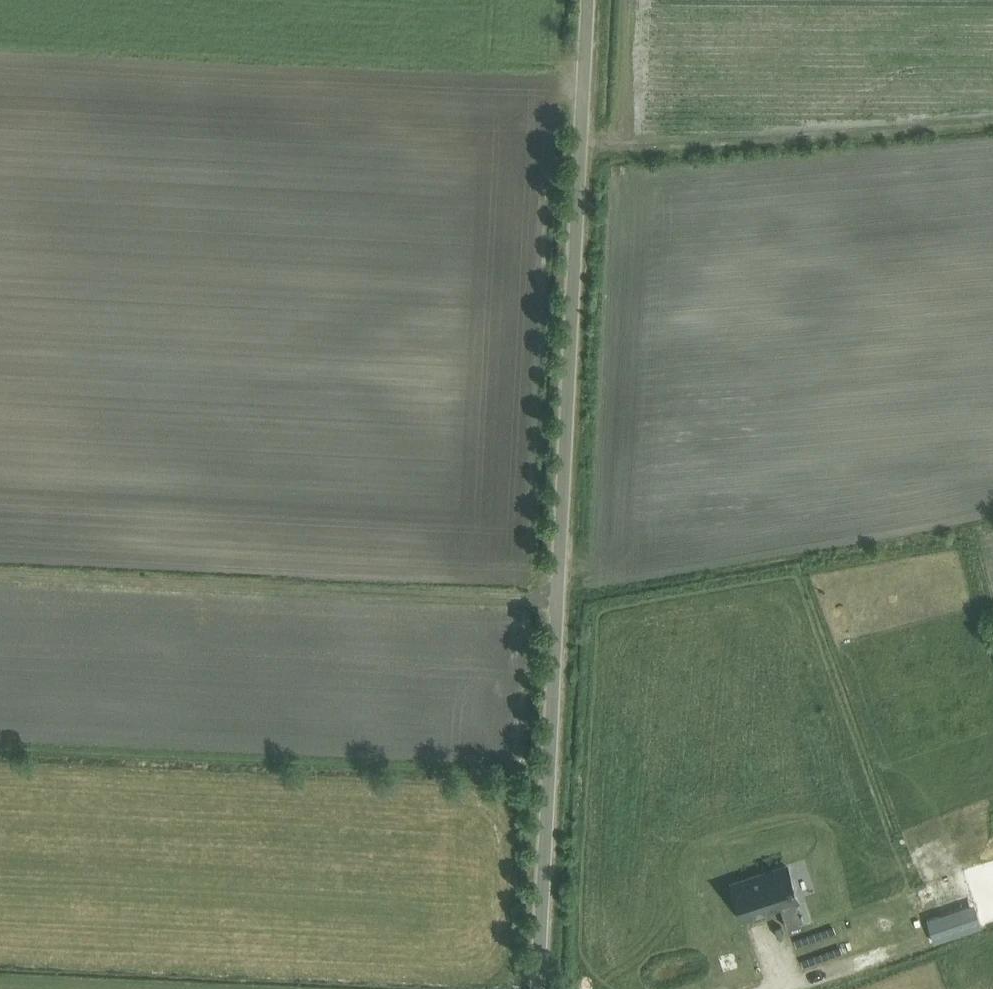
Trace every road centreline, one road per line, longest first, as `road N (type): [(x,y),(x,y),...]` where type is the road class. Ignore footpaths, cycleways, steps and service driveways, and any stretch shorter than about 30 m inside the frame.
road 1 (unclassified): [(539,988),(588,0)]

